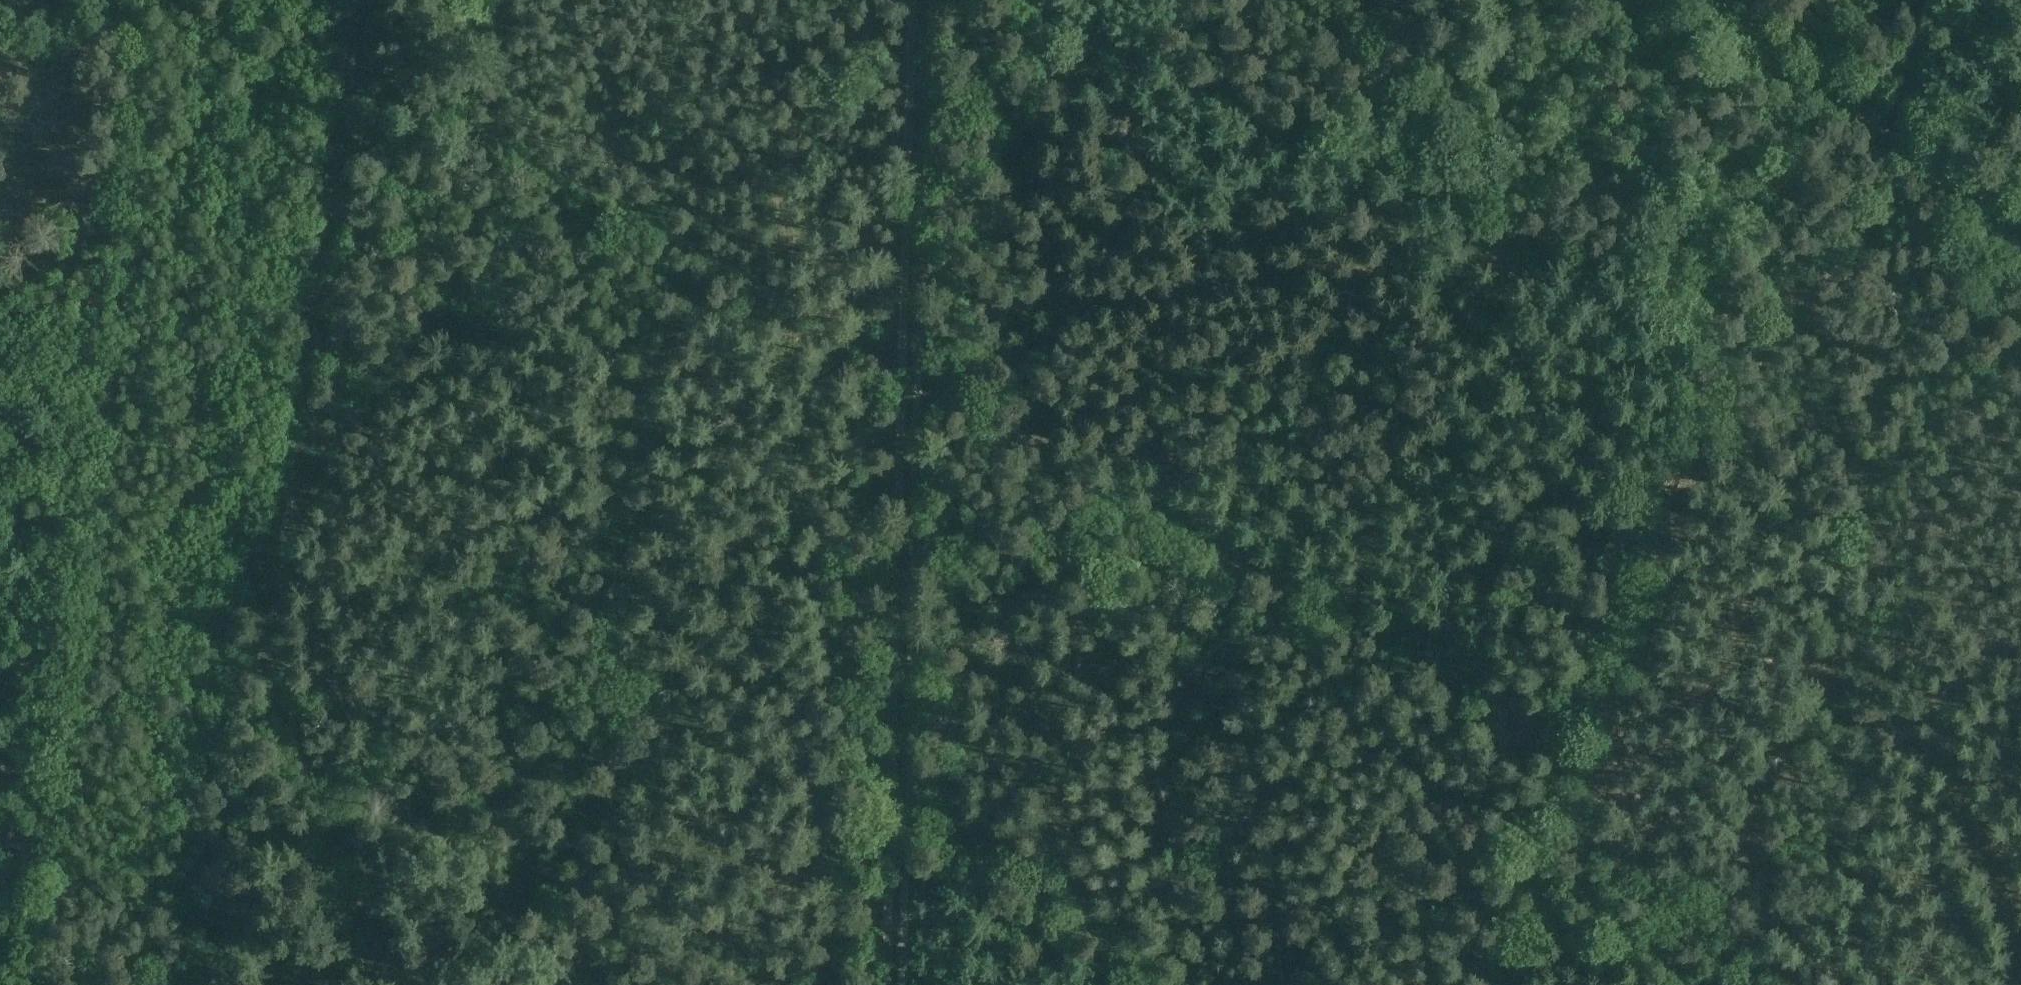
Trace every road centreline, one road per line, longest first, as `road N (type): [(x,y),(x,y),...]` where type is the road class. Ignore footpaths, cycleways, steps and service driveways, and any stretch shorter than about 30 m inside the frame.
road 1 (track): [(1796,64),(1549,869),(1707,984)]
road 2 (track): [(348,0),(267,670),(393,984)]
road 3 (track): [(904,0),(881,984)]
road 4 (track): [(1896,139),(2020,232)]
road 5 (track): [(1921,0),(1896,139)]
road 6 (track): [(1796,64),(1896,139)]
road 7 (track): [(1549,869),(1502,984)]

